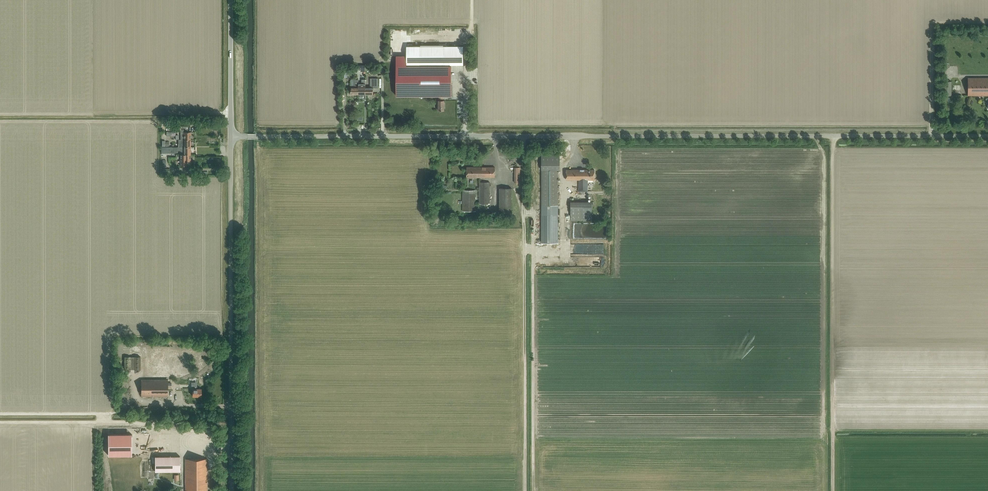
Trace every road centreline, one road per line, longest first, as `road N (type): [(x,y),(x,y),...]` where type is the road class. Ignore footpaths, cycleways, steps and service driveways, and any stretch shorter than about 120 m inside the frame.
road 1 (unclassified): [(256,136),(987,136)]
road 2 (unclassified): [(231,490),(230,136)]
road 3 (unclassified): [(230,136),(231,0)]

